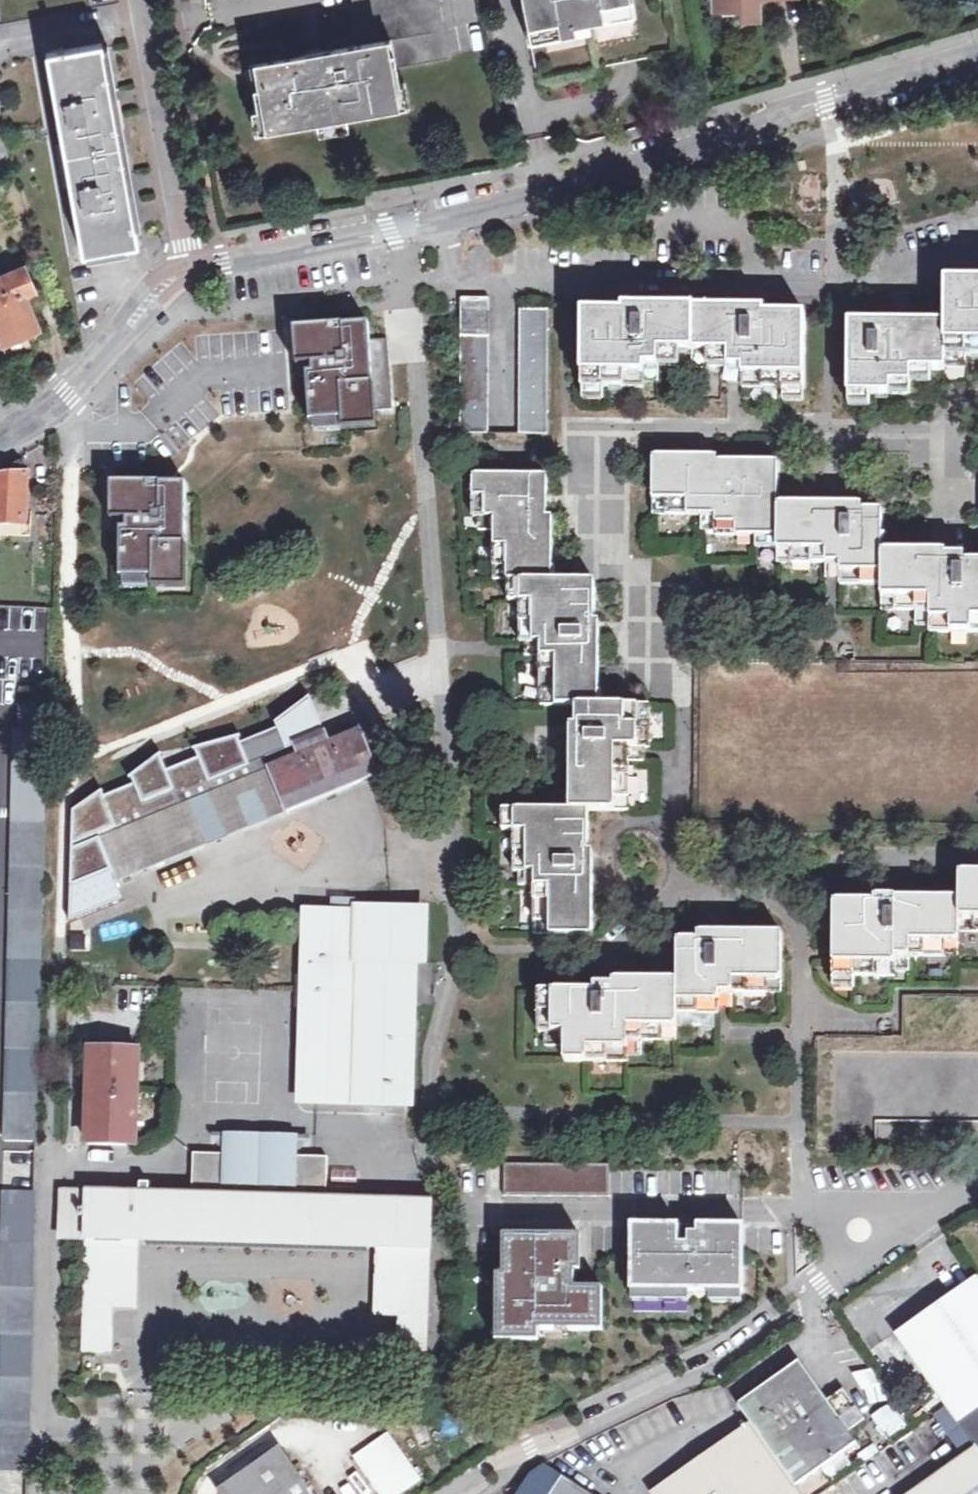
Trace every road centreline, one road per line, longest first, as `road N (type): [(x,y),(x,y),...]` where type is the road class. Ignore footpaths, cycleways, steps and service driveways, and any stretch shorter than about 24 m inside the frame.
road 1 (residential): [(191,271),(467,215),(977,58)]
road 2 (unclassified): [(809,1304),(743,1353),(584,1434),(508,1460),(456,1493)]
road 3 (residential): [(191,271),(142,0)]
road 4 (residential): [(0,440),(69,392),(165,285),(191,271)]
road 5 (unclassified): [(809,1304),(847,1270),(863,1228),(936,1208),(977,1186)]

